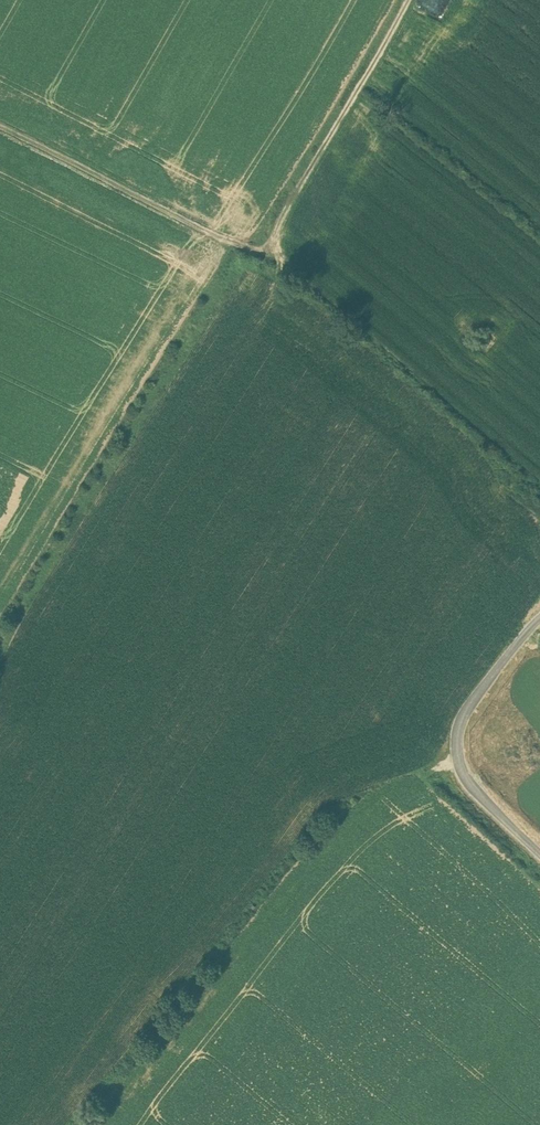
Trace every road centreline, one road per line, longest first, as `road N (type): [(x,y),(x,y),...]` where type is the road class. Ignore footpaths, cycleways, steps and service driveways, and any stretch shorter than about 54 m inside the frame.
road 1 (track): [(0,125),(251,251),(408,0)]

